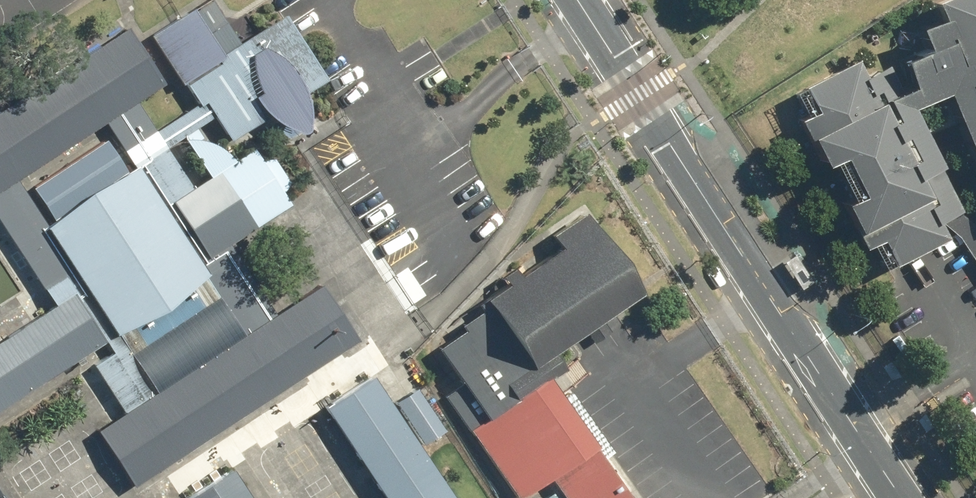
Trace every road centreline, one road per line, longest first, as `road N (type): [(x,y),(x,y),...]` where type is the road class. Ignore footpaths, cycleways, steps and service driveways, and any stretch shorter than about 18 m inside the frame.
road 1 (secondary): [(903,497),(577,0)]

